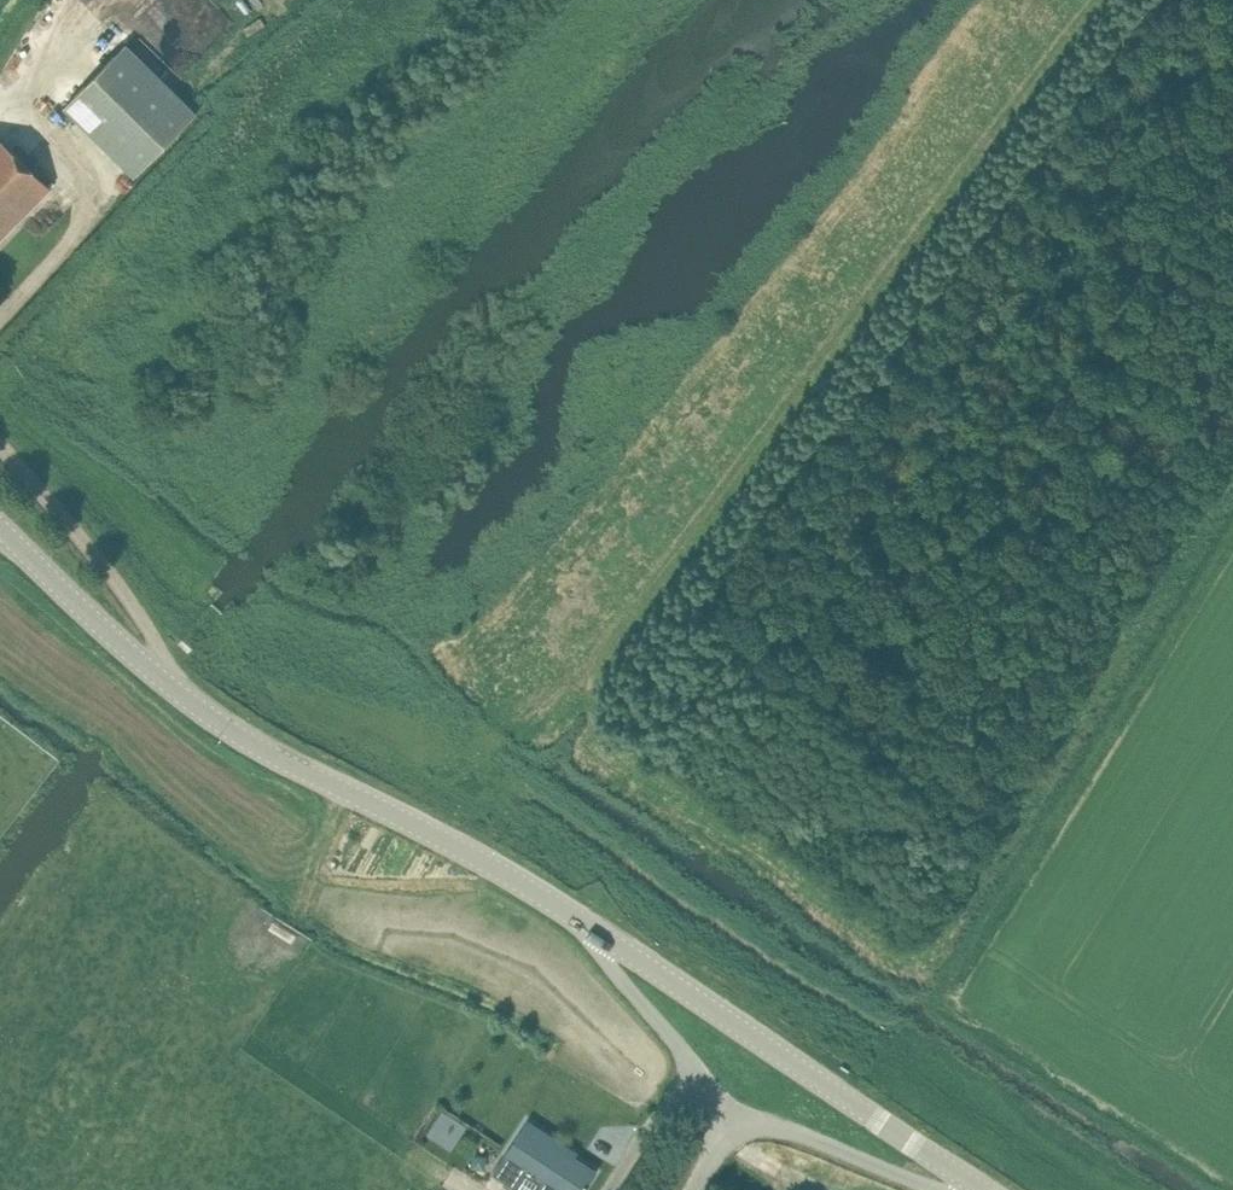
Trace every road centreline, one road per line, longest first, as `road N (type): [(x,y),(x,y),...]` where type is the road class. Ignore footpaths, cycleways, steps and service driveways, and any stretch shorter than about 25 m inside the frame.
road 1 (tertiary): [(596,929),(249,741),(0,529)]
road 2 (tertiary): [(980,1188),(596,929)]
road 3 (unclassified): [(596,929),(605,959),(735,1115)]
road 4 (unclassified): [(735,1115),(937,1189)]

